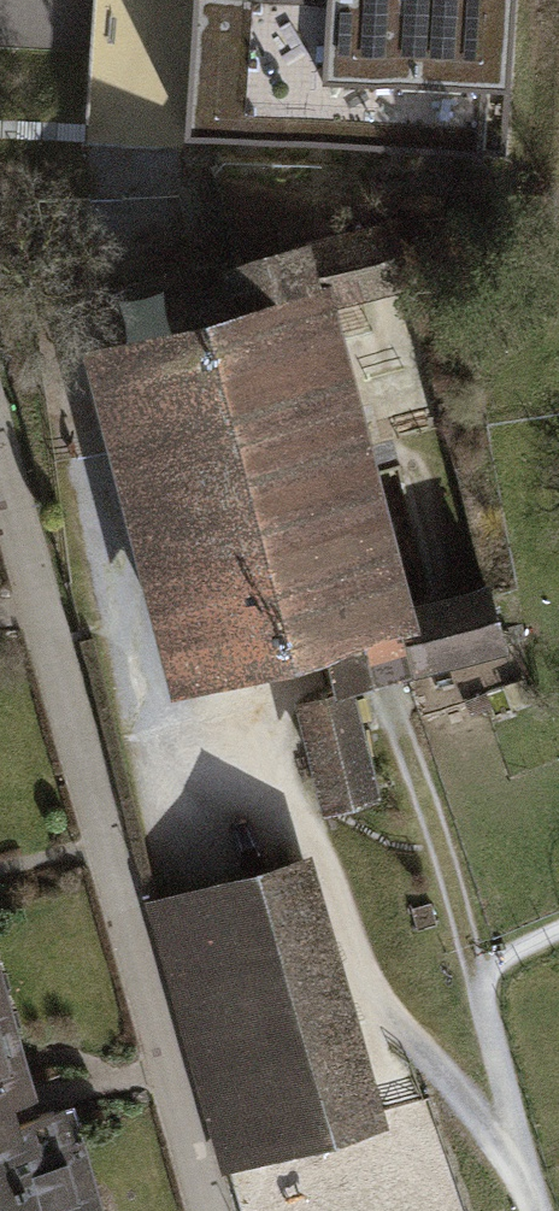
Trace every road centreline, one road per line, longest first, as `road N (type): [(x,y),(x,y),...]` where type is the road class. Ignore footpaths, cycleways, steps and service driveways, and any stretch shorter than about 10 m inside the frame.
road 1 (track): [(532,1151),(507,1139),(386,1030),(311,837),(178,798),(81,415),(115,153)]
road 2 (residential): [(218,1210),(0,464)]

